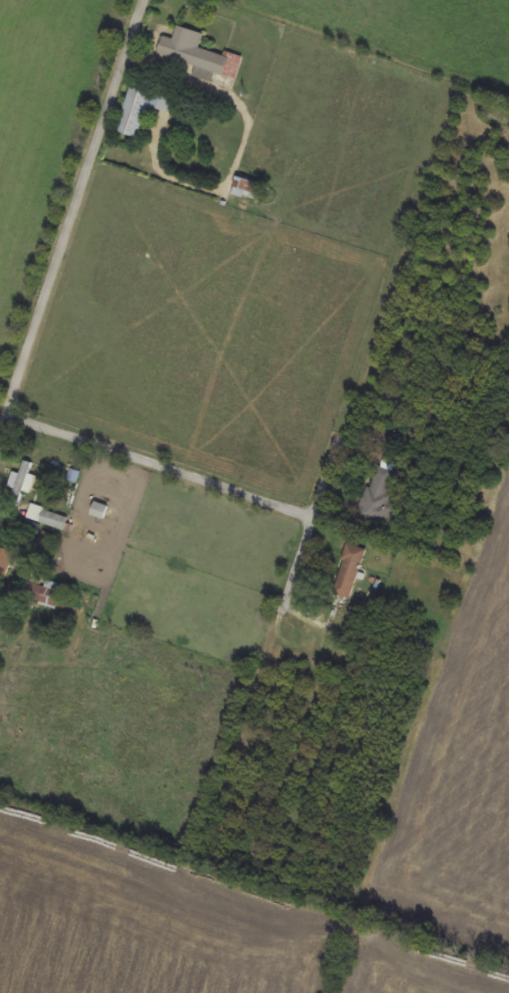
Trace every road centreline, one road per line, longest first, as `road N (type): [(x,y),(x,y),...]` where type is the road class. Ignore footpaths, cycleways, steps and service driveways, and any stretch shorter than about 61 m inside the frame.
road 1 (residential): [(140,0),(11,389),(14,413),(20,422),(307,516),(281,607)]

